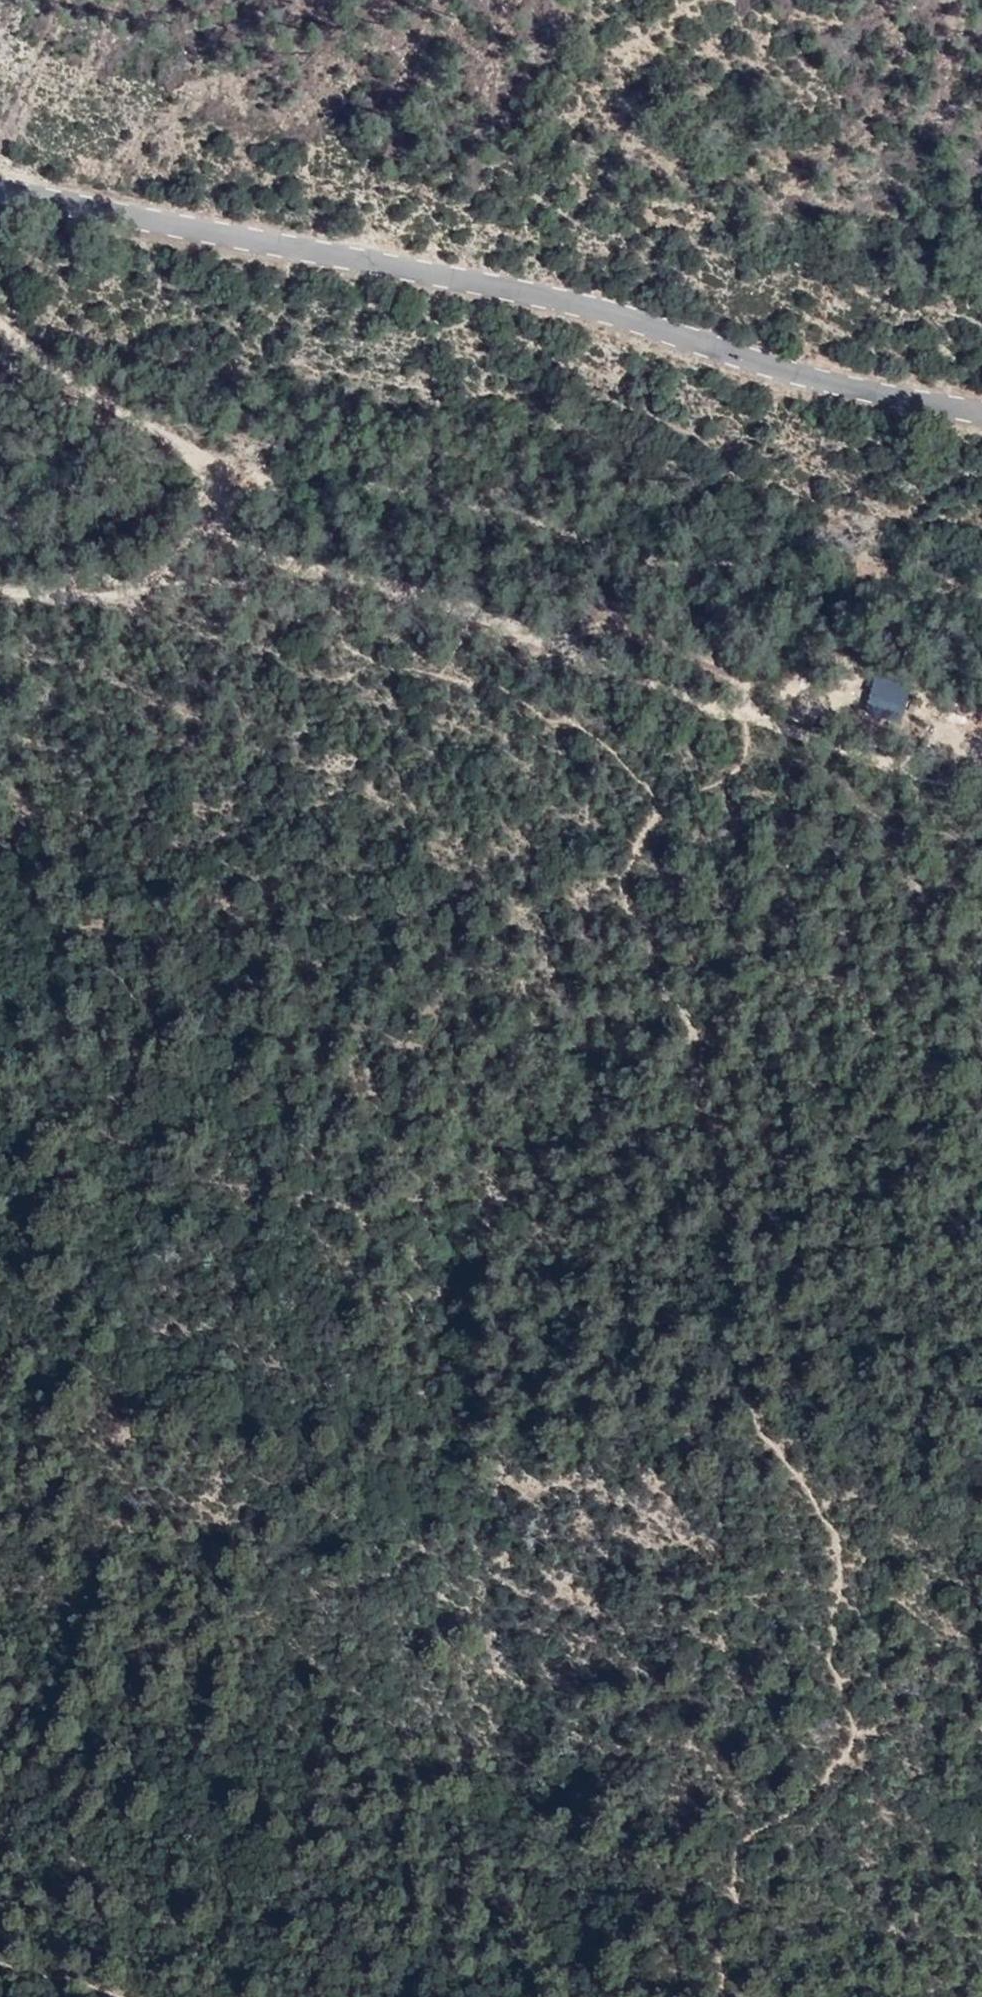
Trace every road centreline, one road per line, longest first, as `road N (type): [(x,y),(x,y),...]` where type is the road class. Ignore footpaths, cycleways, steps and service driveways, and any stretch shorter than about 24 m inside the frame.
road 1 (track): [(0,585),(83,603),(252,561),(448,597),(833,752),(981,822)]
road 2 (tertiary): [(0,189),(529,290),(828,381),(981,411)]
road 3 (track): [(0,335),(184,453),(252,561)]

